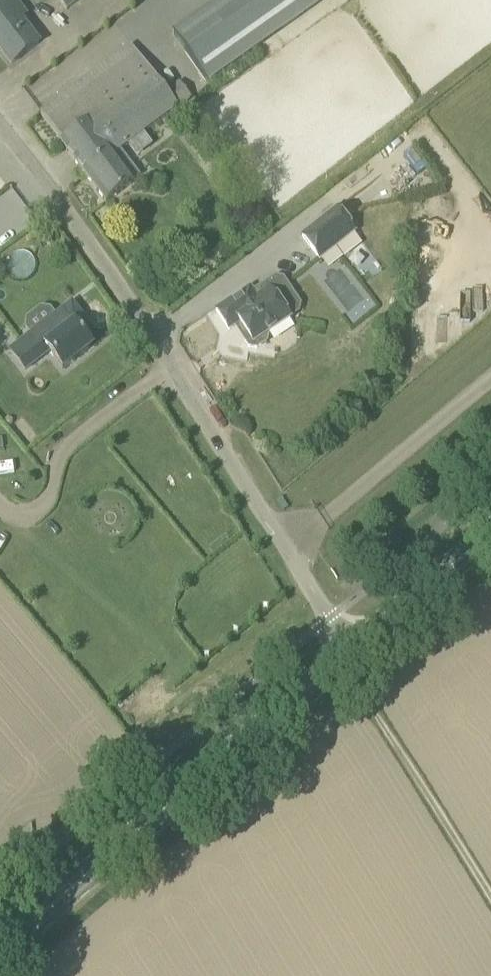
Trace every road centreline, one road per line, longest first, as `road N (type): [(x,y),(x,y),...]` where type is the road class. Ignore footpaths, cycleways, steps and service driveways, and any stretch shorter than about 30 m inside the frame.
road 1 (unclassified): [(355,650),(46,182),(0,128)]
road 2 (primary): [(0,949),(355,650)]
road 3 (track): [(490,899),(355,650)]
road 4 (primary): [(355,650),(490,535)]

